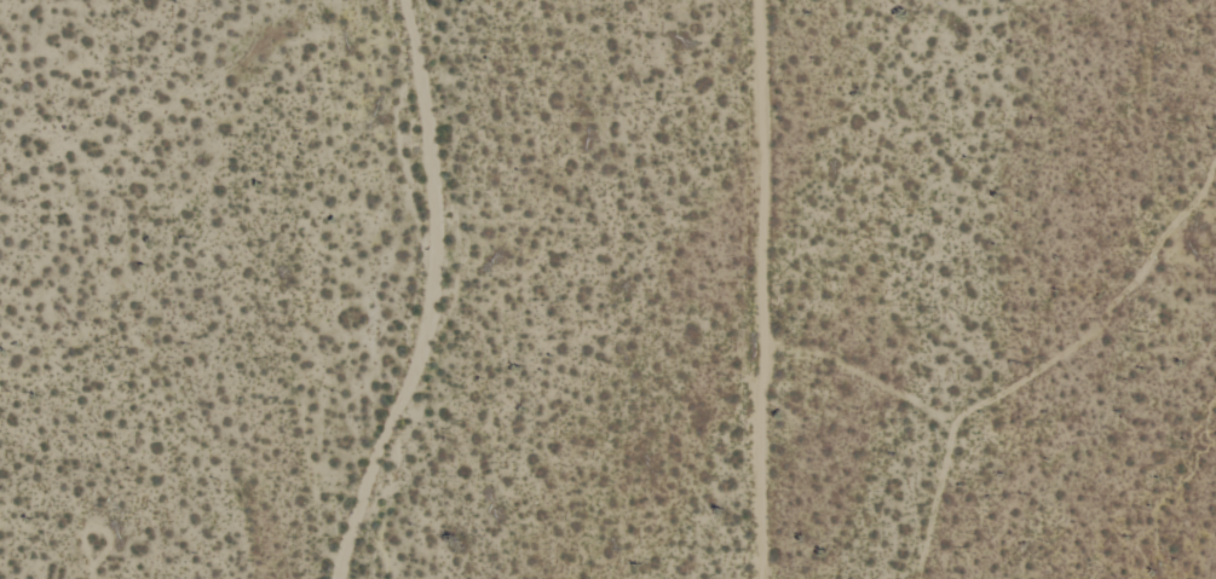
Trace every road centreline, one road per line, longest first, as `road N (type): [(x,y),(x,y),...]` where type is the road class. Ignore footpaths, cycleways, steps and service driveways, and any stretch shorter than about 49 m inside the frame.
road 1 (track): [(773,578),(766,0)]

